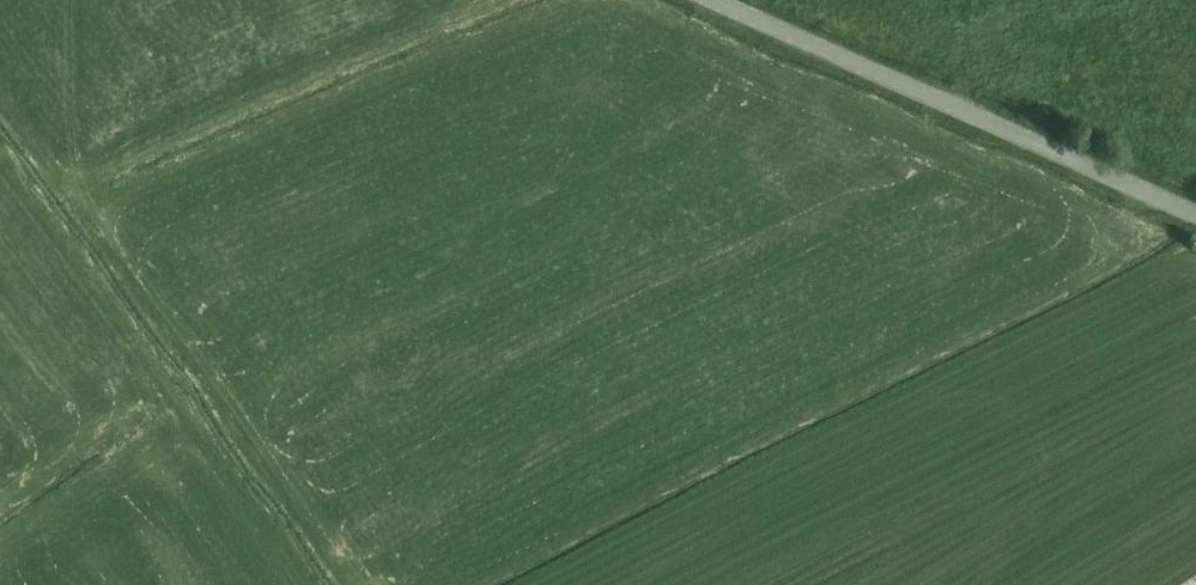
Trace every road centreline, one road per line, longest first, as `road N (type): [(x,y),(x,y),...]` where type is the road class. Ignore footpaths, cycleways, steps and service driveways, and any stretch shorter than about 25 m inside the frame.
road 1 (unclassified): [(1195,209),(725,0)]

